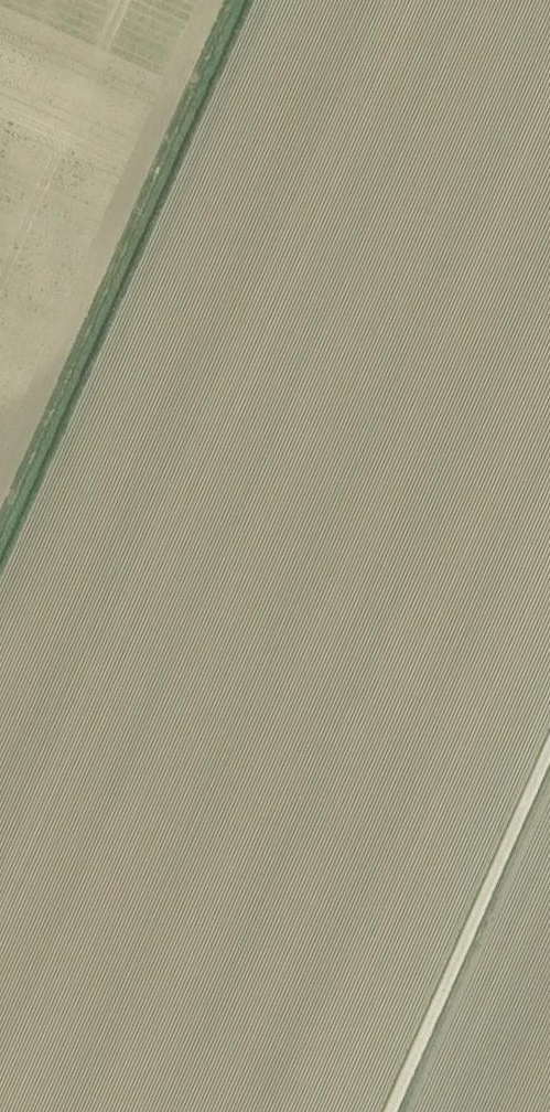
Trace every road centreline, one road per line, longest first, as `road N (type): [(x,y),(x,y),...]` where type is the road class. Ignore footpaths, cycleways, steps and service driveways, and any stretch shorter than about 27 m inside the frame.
road 1 (track): [(396,1111),(549,759)]

